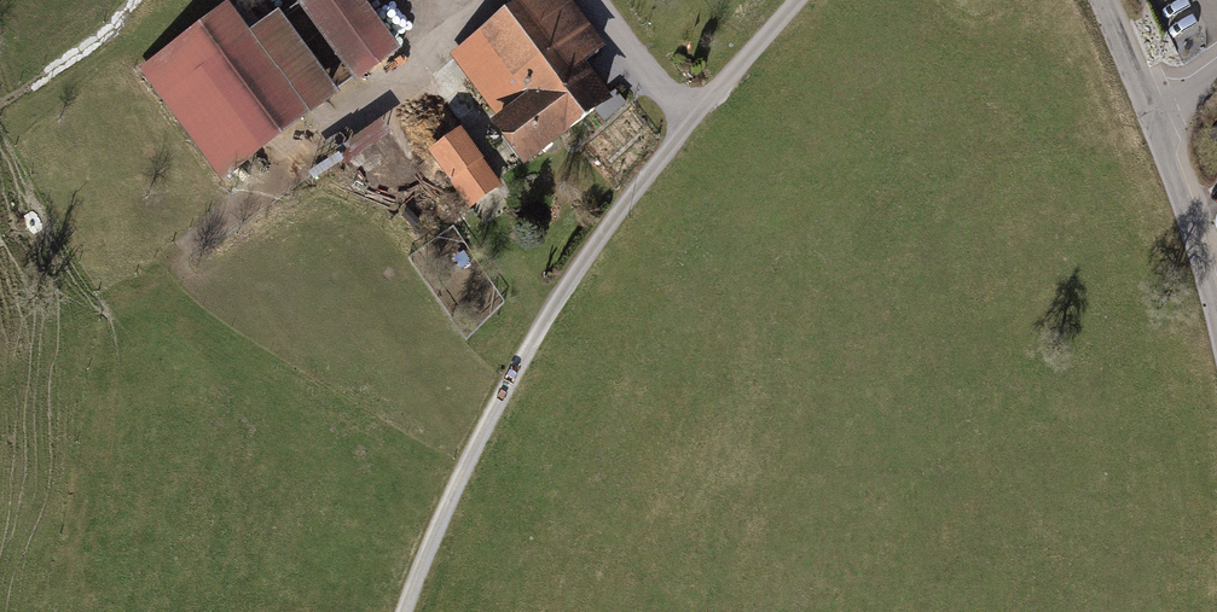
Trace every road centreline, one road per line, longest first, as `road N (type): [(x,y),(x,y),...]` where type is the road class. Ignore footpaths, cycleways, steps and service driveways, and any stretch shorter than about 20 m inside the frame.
road 1 (track): [(405,611),(449,498),(536,334),(608,225)]
road 2 (residential): [(797,0),(608,225)]
road 3 (tertiary): [(1216,294),(1151,105)]

